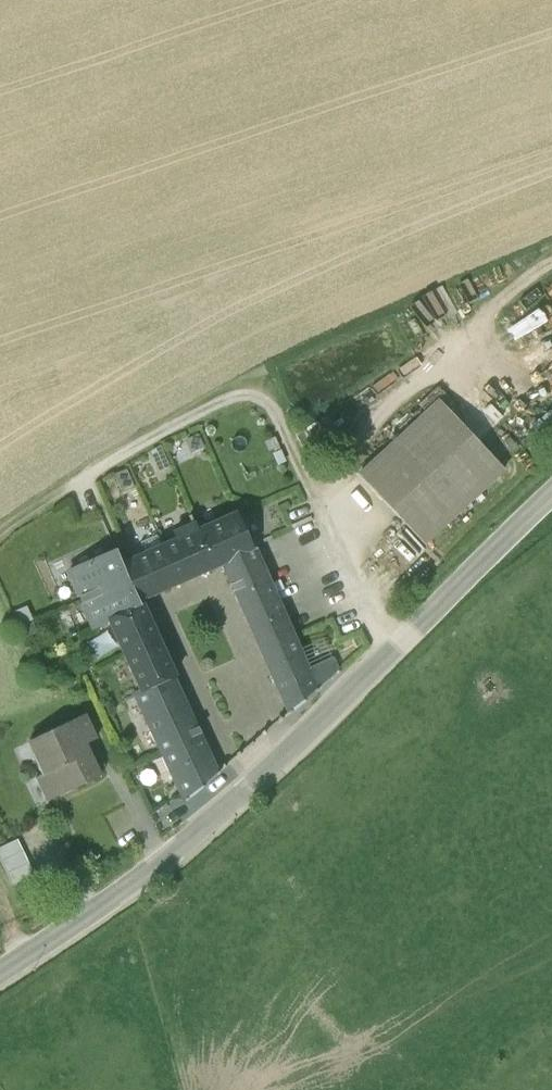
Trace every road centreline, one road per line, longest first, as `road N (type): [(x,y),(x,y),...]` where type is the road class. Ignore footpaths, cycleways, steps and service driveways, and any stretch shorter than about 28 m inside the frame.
road 1 (residential): [(0,959),(203,812),(551,475)]

